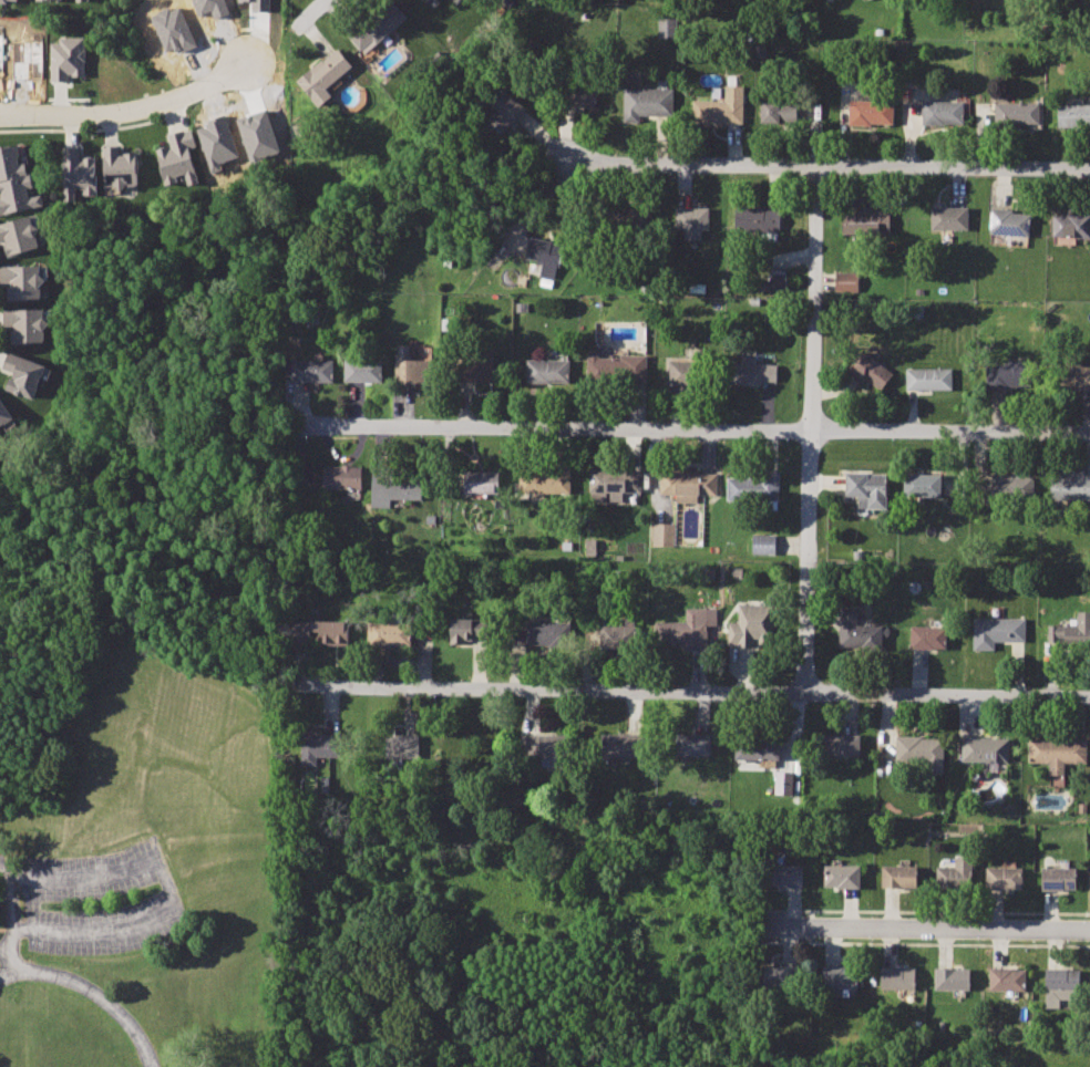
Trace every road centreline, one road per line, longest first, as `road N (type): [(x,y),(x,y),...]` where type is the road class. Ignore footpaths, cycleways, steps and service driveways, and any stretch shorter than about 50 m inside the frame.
road 1 (residential): [(1089,698),(297,688)]
road 2 (residential): [(1089,433),(298,425)]
road 3 (residential): [(808,696),(818,166)]
road 4 (residential): [(1089,169),(567,166)]
road 5 (residential): [(1089,930),(772,928)]
road 6 (residential): [(245,60),(156,106),(0,113)]

